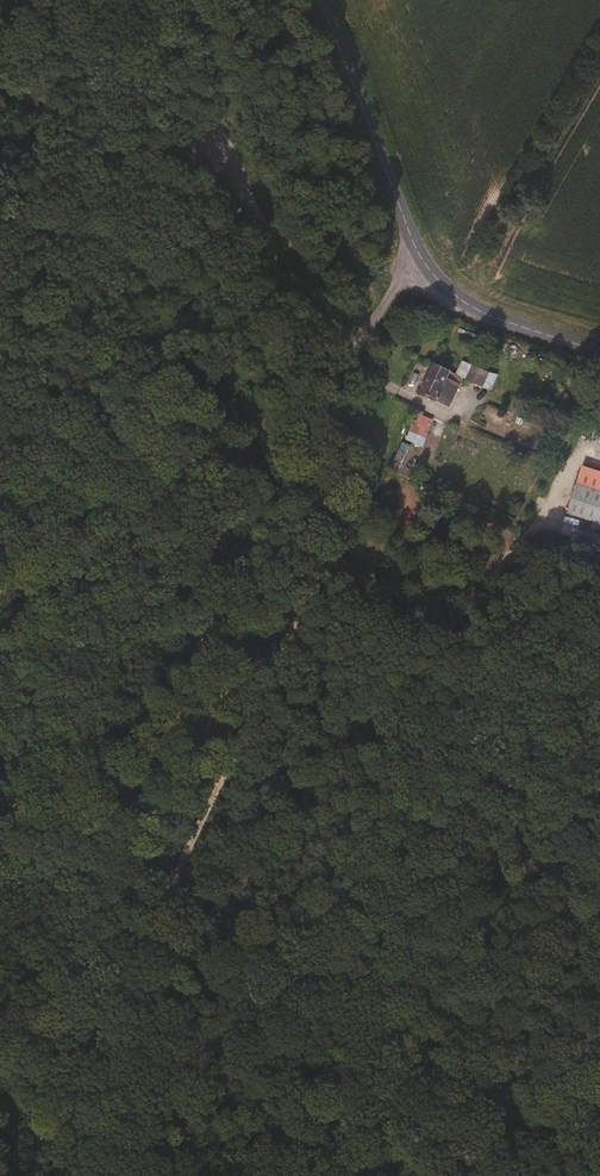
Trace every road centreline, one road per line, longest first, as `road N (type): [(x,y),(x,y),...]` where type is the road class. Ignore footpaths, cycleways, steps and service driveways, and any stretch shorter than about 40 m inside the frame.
road 1 (track): [(357,345),(265,455),(285,509),(315,553),(166,877)]
road 2 (track): [(166,877),(599,1172)]
road 3 (tertiary): [(318,0),(426,264),(470,304),(599,349)]
road 4 (track): [(315,309),(162,187),(0,92)]
road 5 (track): [(166,877),(20,1175)]
road 6 (track): [(315,553),(381,593),(428,607),(462,597),(546,533),(599,545)]
road 7 (track): [(0,766),(166,877)]

